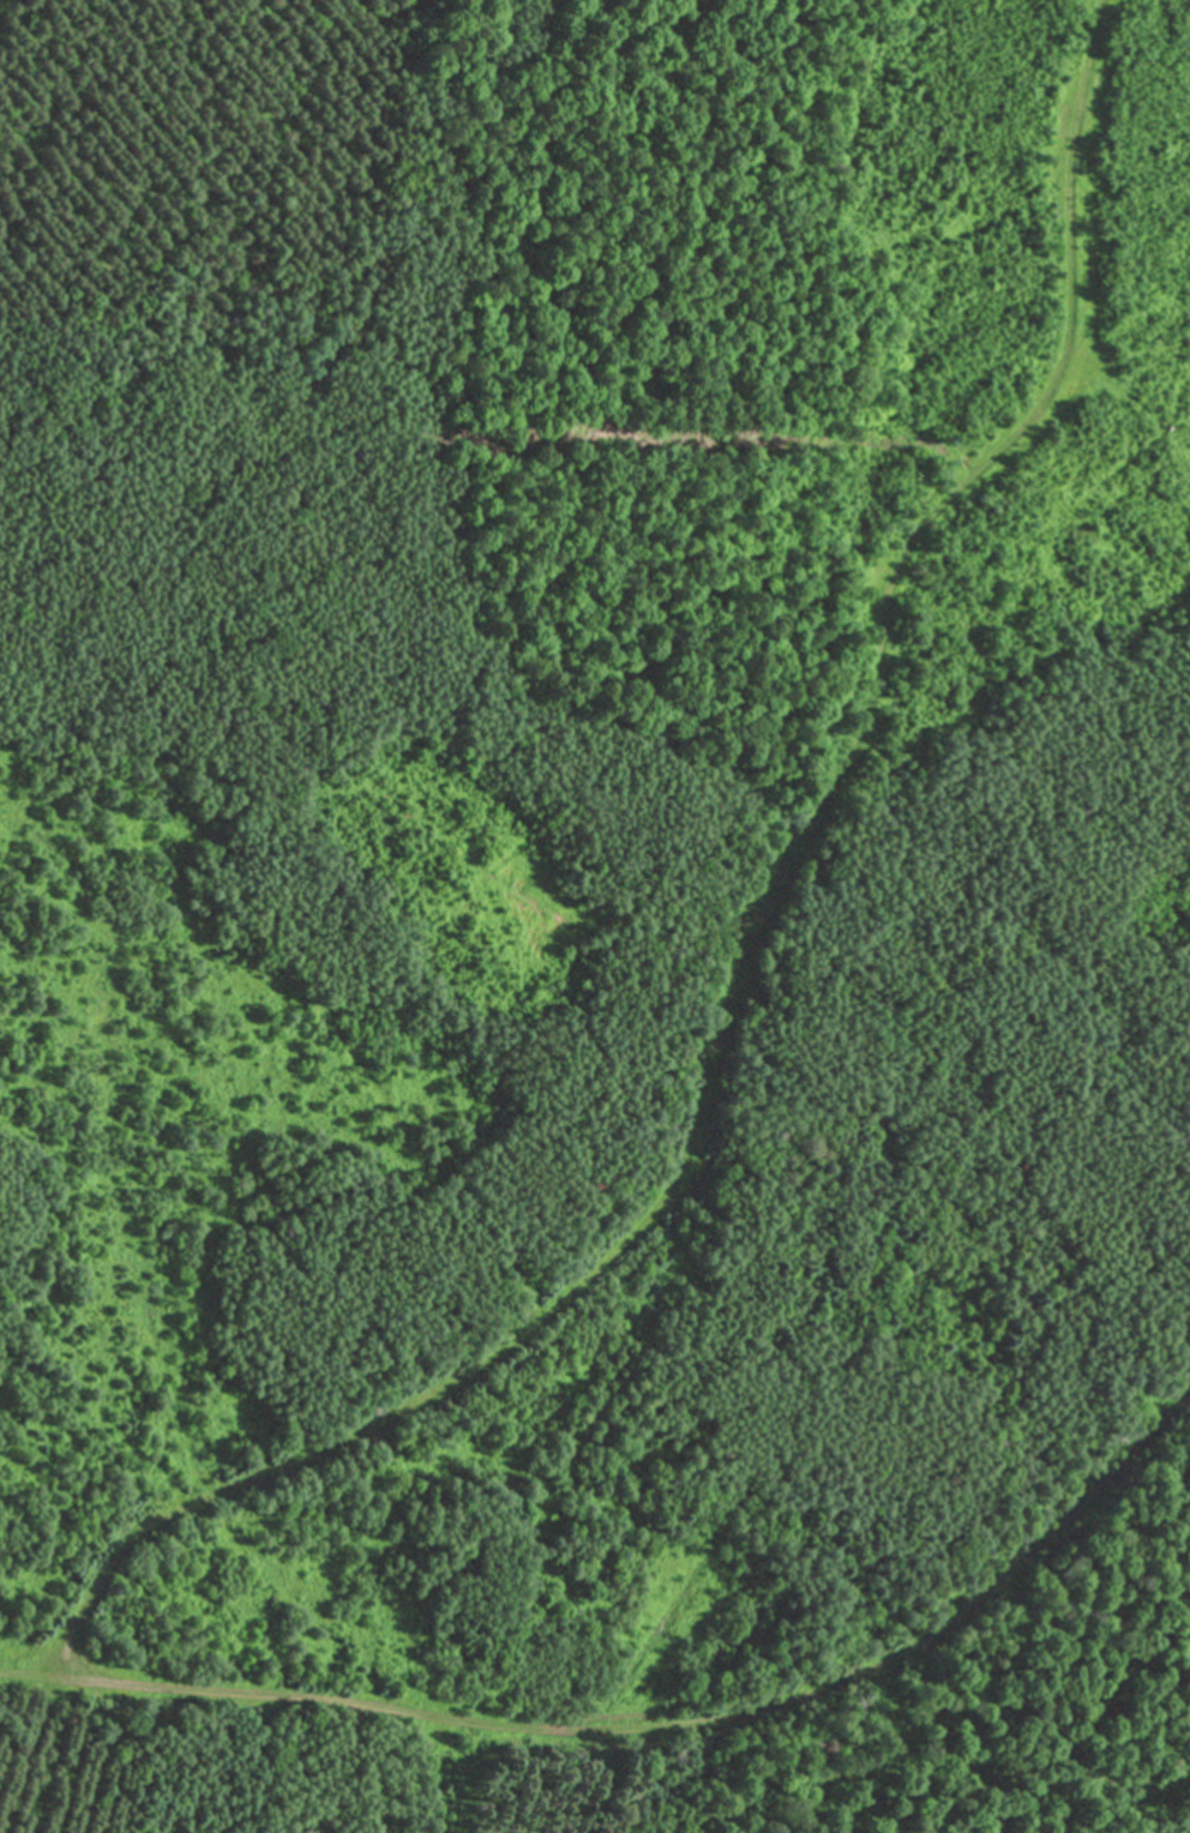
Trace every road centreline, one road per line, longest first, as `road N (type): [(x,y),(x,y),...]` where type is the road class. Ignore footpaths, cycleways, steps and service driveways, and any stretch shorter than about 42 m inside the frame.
road 1 (track): [(54,1672),(118,1545),(166,1512),(375,1426),(524,1335),(662,1209),(696,1132),(744,926),(878,720),(907,537),(1048,404),(1075,338),(1054,252),(1063,146),(1090,0)]
road 2 (track): [(0,1669),(366,1701),(577,1732),(739,1718),(882,1666),(985,1595),(1189,1393)]

